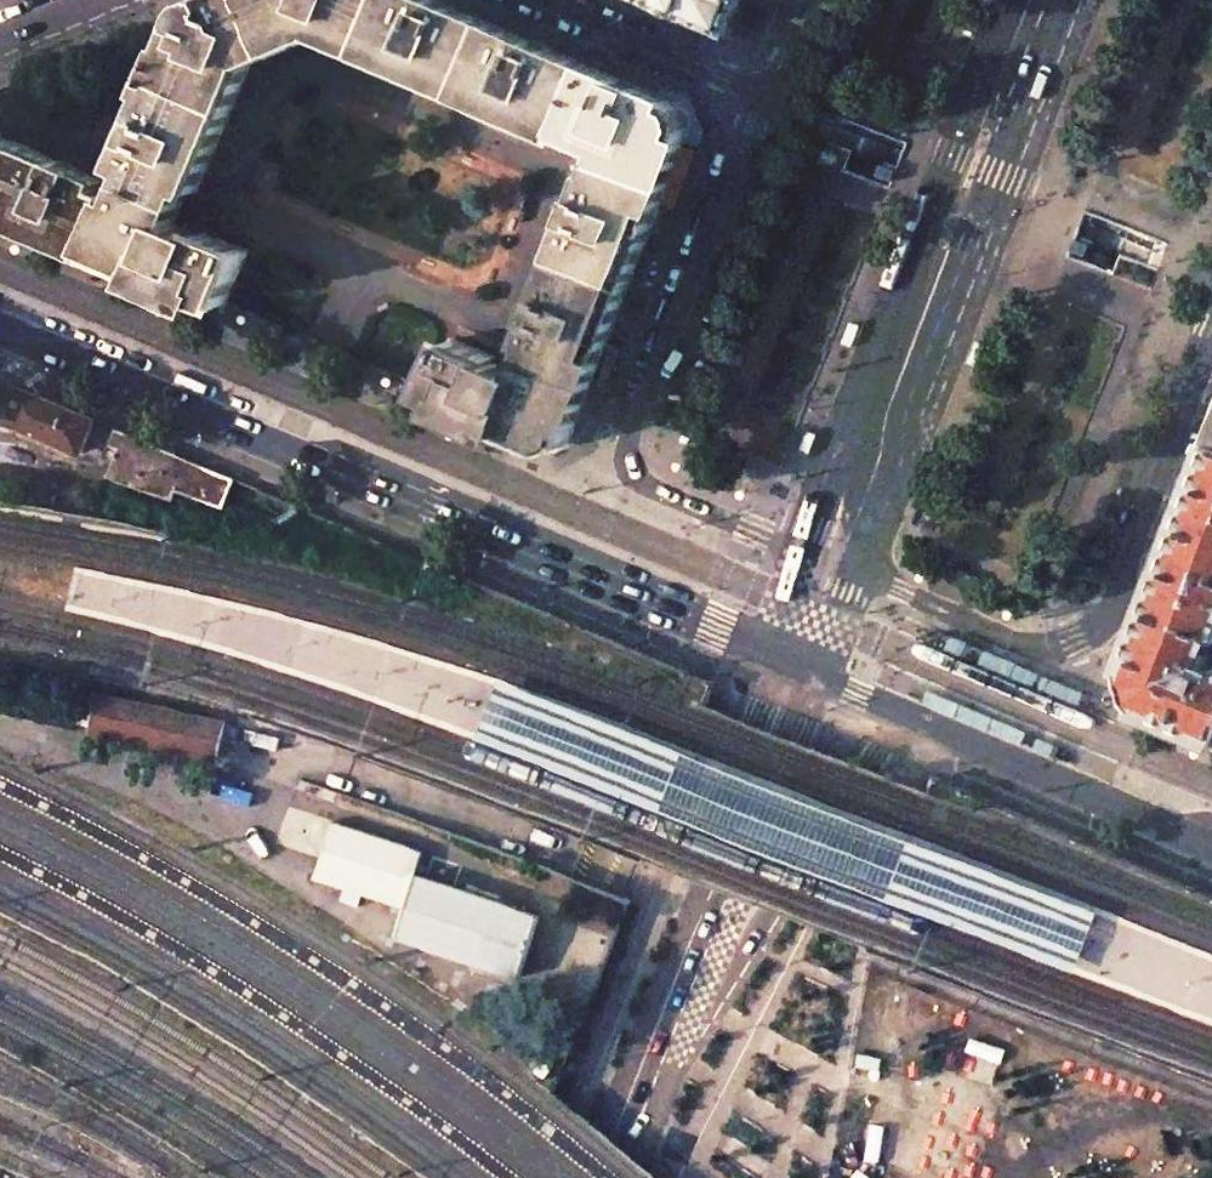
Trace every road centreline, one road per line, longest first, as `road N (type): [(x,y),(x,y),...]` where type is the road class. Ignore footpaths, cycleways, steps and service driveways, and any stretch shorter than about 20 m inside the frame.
road 1 (primary): [(0,327),(795,662)]
road 2 (secondary): [(861,569),(1070,0)]
road 3 (tertiary): [(767,100),(629,441),(648,480),(796,548)]
road 4 (residential): [(861,569),(1028,643),(1066,648),(1095,633),(1211,343)]
road 5 (residential): [(1011,0),(835,449)]
road 6 (secondary): [(663,1018),(736,956),(912,714)]
road 7 (secondary): [(663,1018),(795,662)]
road 8 (primary): [(912,714),(1211,842)]
road 9 (tertiary): [(539,0),(767,100)]
road 10 (secondary): [(603,1177),(663,1018)]
road 11 (primary): [(795,662),(912,714)]
road 12 (residential): [(835,449),(861,569)]

